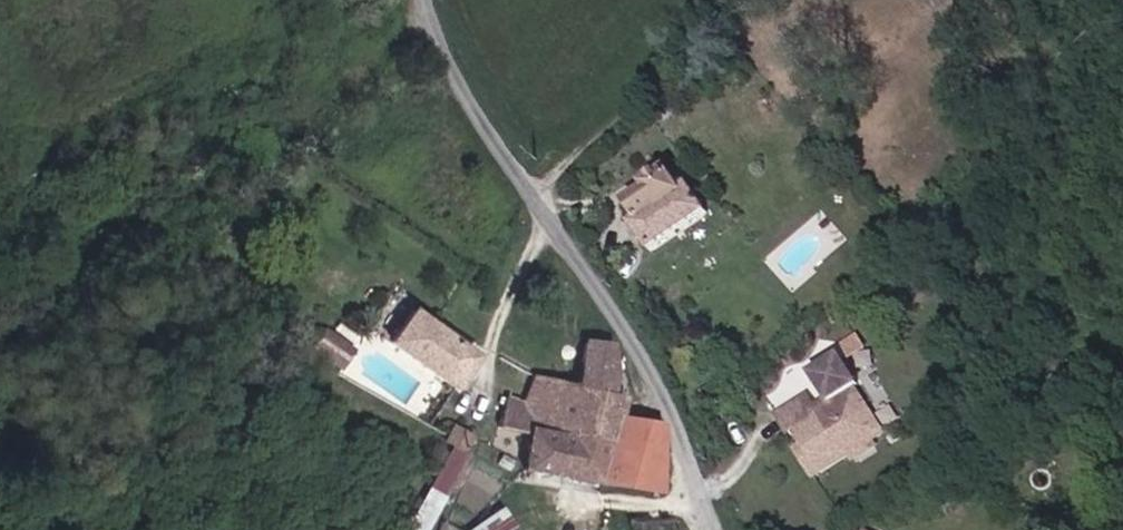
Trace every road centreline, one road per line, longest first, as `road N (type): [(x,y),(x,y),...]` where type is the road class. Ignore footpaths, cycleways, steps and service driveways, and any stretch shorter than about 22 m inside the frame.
road 1 (unclassified): [(425,0),(474,117),(588,268),(668,393),(711,529)]

